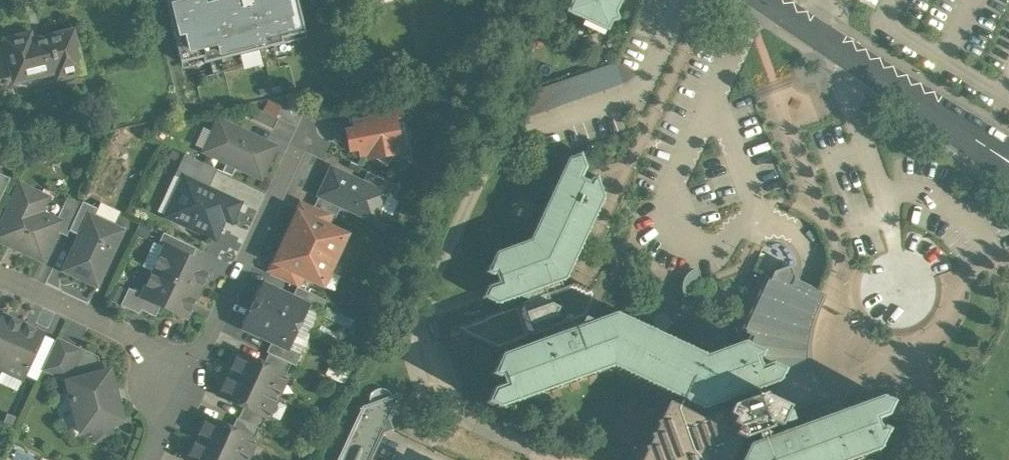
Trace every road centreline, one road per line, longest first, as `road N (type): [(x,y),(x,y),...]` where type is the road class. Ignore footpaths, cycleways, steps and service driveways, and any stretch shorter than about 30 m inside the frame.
road 1 (residential): [(1008,164),(766,0)]

